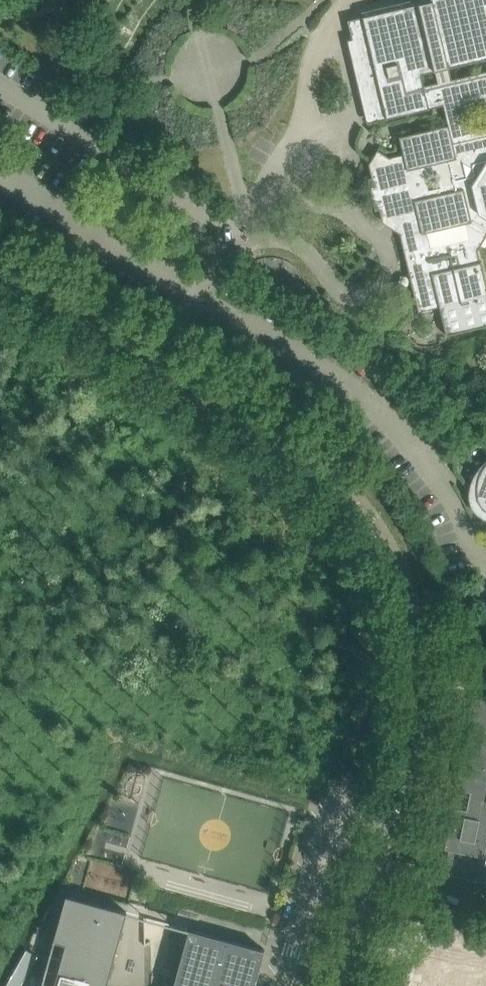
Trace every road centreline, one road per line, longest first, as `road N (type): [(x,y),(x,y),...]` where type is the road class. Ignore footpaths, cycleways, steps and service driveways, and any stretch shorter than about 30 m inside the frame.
road 1 (unclassified): [(338,985),(406,718),(402,635),(372,548),(306,471),(46,307),(0,289)]

